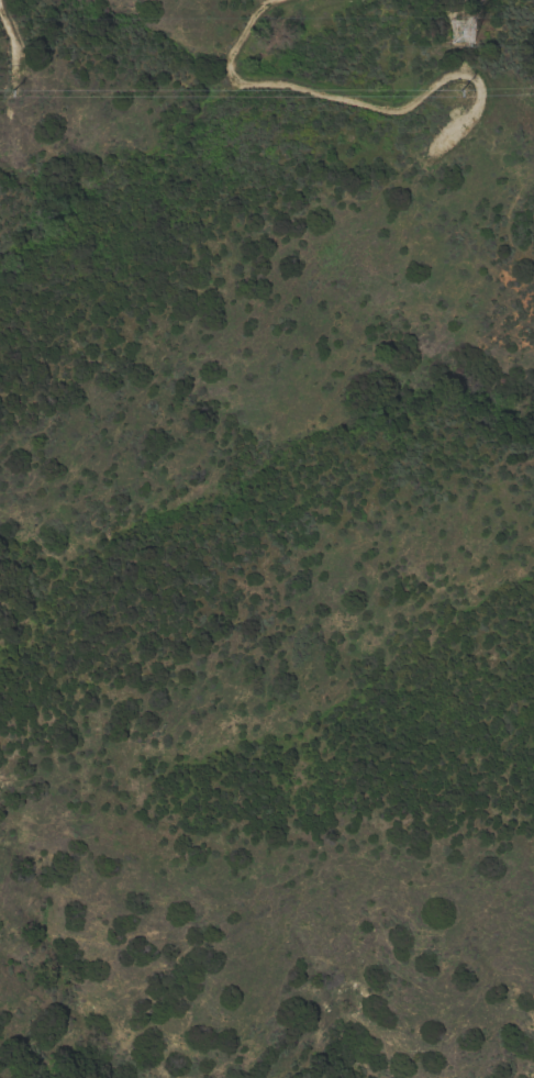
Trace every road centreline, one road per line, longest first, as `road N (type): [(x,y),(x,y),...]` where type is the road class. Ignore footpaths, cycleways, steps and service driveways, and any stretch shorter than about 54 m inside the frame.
road 1 (track): [(272,0),(251,13),(226,57),(238,82),(307,88),(388,110),(450,73),(468,76),(471,109),(437,140)]

